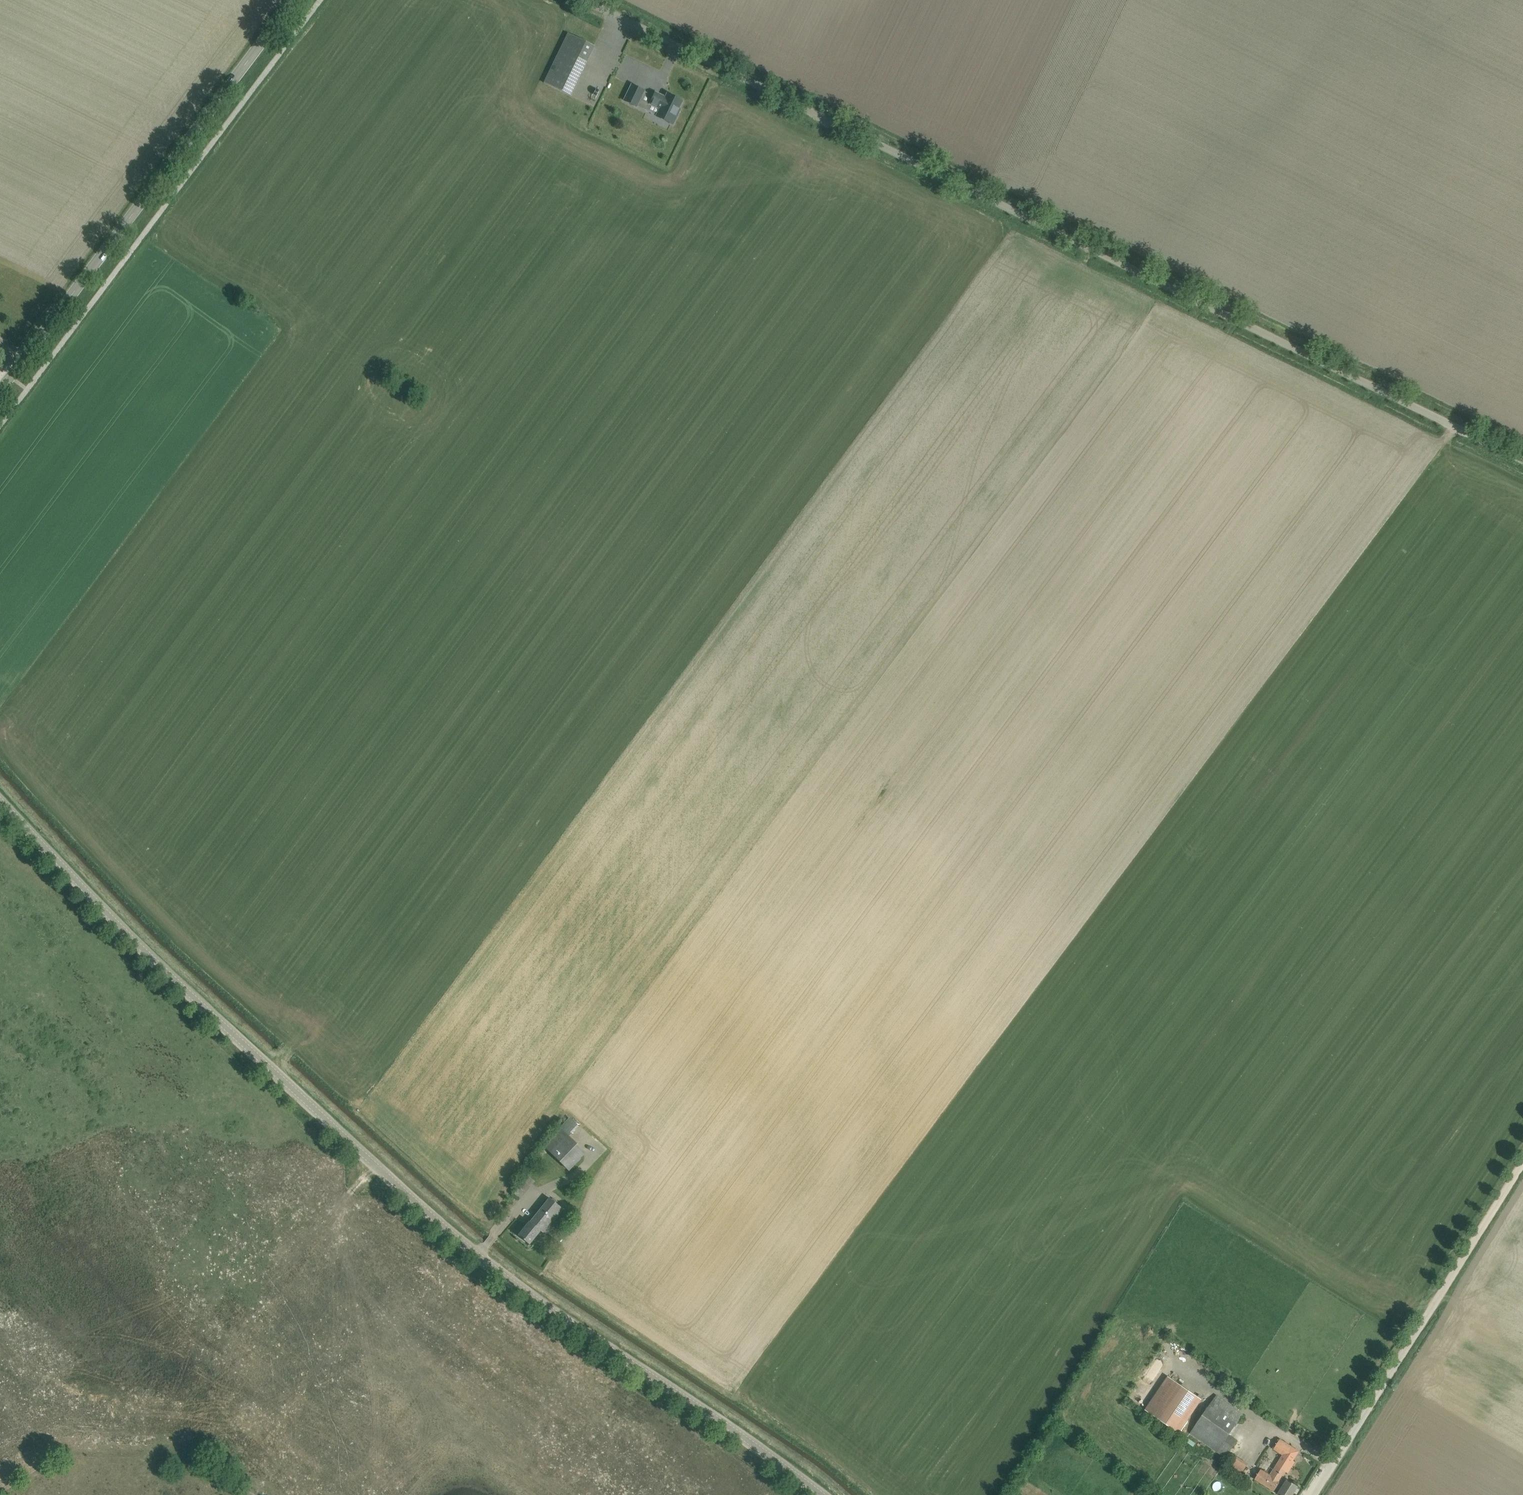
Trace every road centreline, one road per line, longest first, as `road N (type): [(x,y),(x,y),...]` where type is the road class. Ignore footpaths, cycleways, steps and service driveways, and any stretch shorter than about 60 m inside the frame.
road 1 (tertiary): [(832,1494),(594,1343),(419,1203),(0,800)]
road 2 (unclassified): [(1522,459),(585,0)]
road 3 (secondary): [(0,394),(294,0)]
road 4 (track): [(1343,1455),(1522,1167)]

